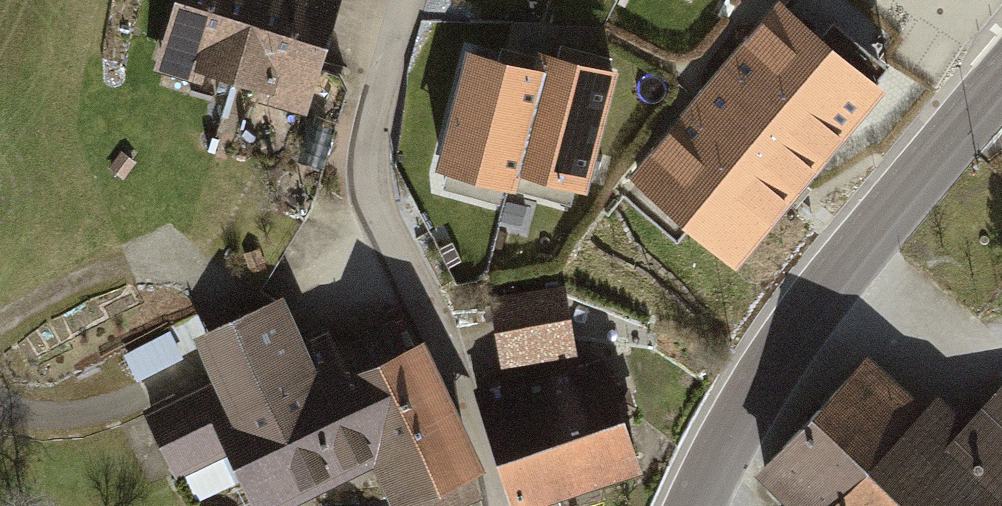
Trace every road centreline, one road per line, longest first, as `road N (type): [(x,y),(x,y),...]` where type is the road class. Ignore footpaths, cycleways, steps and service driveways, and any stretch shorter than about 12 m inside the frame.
road 1 (residential): [(498,505),(379,221),(368,155),(410,0)]
road 2 (tertiary): [(686,505),(766,362),(1001,81)]

